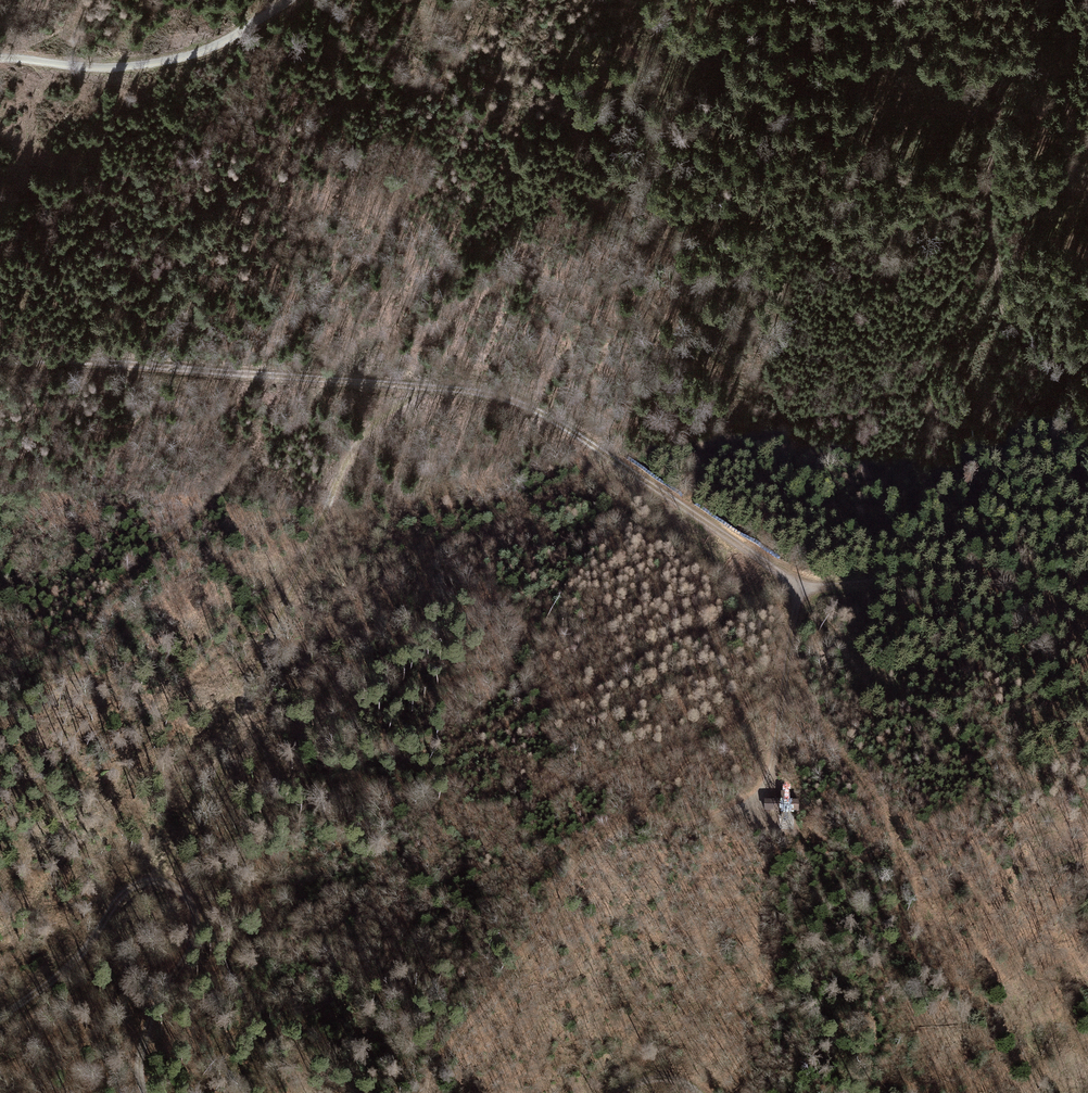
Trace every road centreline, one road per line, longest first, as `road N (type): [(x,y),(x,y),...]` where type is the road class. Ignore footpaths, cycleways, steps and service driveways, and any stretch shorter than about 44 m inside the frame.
road 1 (track): [(745,809),(773,767),(799,589),(544,416),(501,399),(444,392),(0,364)]
road 2 (track): [(444,392),(398,405),(363,436),(278,622),(207,802),(163,878)]
road 3 (track): [(0,1021),(51,985),(139,880),(163,878),(189,899),(200,925),(143,1039),(147,1092)]
road 4 (track): [(296,0),(187,58),(122,70),(0,65)]
road 5 (track): [(799,589),(999,583),(1087,600)]
road 6 (track): [(1047,0),(993,129),(992,248)]

